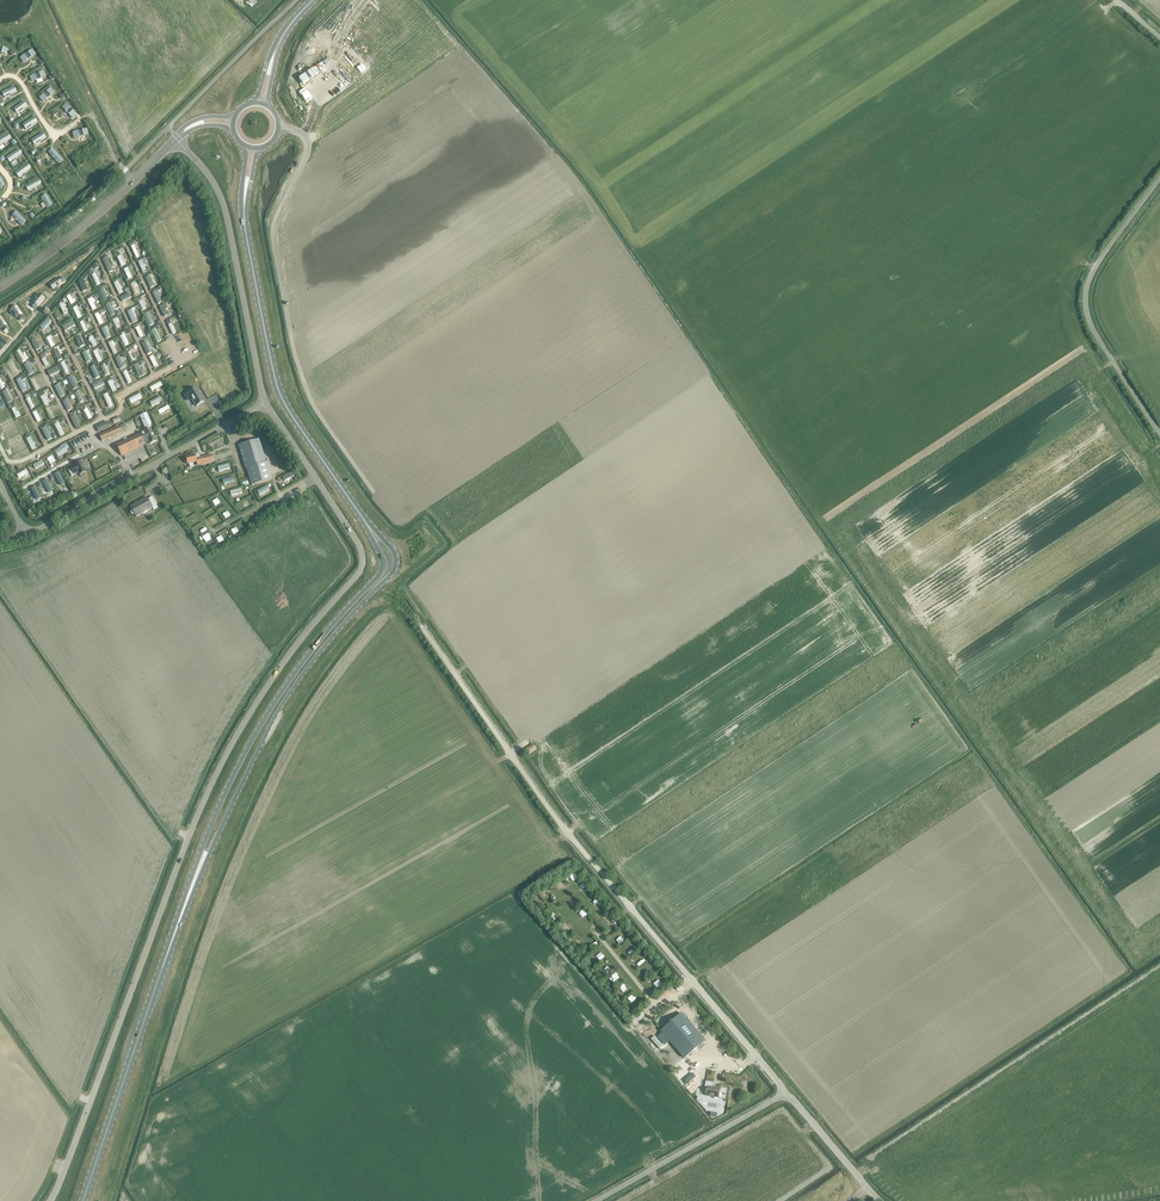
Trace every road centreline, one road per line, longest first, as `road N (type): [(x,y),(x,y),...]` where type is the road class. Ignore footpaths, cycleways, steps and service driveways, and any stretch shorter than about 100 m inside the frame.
road 1 (unclassified): [(265,402),(355,539),(362,563),(280,667),(211,784),(50,1200)]
road 2 (unclassified): [(786,1094),(569,835),(418,620)]
road 3 (primary): [(162,969),(278,711),(395,567),(392,550),(361,517)]
road 4 (primary): [(361,517),(382,571),(266,714),(214,817),(162,969)]
road 5 (unclassified): [(278,128),(299,132),(309,148),(274,225),(297,360),(314,407),(374,492)]
road 6 (primary): [(244,209),(280,395),(361,517)]
road 7 (unclassified): [(1159,434),(1095,334),(1086,305),(1096,266),(1159,178)]
road 8 (unclassified): [(175,139),(222,201),(265,402)]
road 9 (unclassified): [(265,402),(25,535)]
road 10 (primary): [(83,1200),(162,969)]
road 11 (tertiary): [(0,286),(78,230),(175,139)]
road 12 (unclassified): [(596,1200),(786,1094)]
road 13 (unclassified): [(867,1188),(786,1094)]

